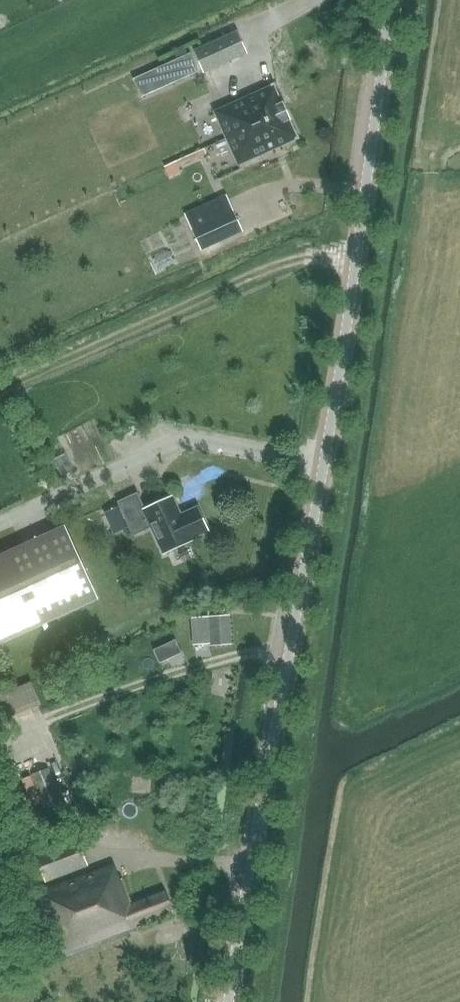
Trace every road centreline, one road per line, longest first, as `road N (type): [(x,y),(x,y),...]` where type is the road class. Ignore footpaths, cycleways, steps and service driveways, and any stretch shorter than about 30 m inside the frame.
road 1 (tertiary): [(228,1001),(390,0)]
road 2 (track): [(0,71),(142,0)]

